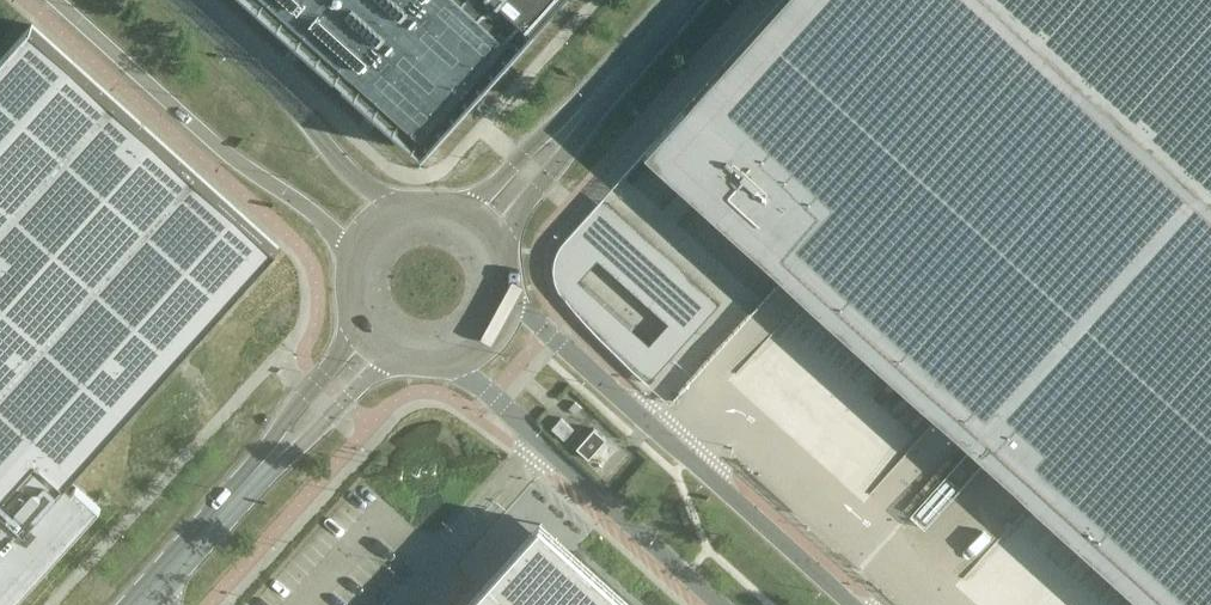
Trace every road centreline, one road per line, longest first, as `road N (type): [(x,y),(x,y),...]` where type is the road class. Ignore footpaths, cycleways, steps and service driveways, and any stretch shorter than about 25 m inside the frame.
road 1 (unclassified): [(848,604),(530,315),(507,280)]
road 2 (trunk): [(55,0),(218,146),(354,252)]
road 3 (unclassified): [(429,359),(466,380),(718,604)]
road 4 (trunk): [(395,209),(180,0)]
road 5 (tertiary): [(266,467),(141,604)]
road 6 (secondary): [(492,234),(595,85)]
road 7 (secondary): [(595,85),(467,212)]
road 8 (tertiary): [(361,324),(266,467)]
road 9 (tertiary): [(266,467),(343,399),(383,346)]
road 10 (secondary): [(429,359),(475,344),(492,326),(507,280)]

